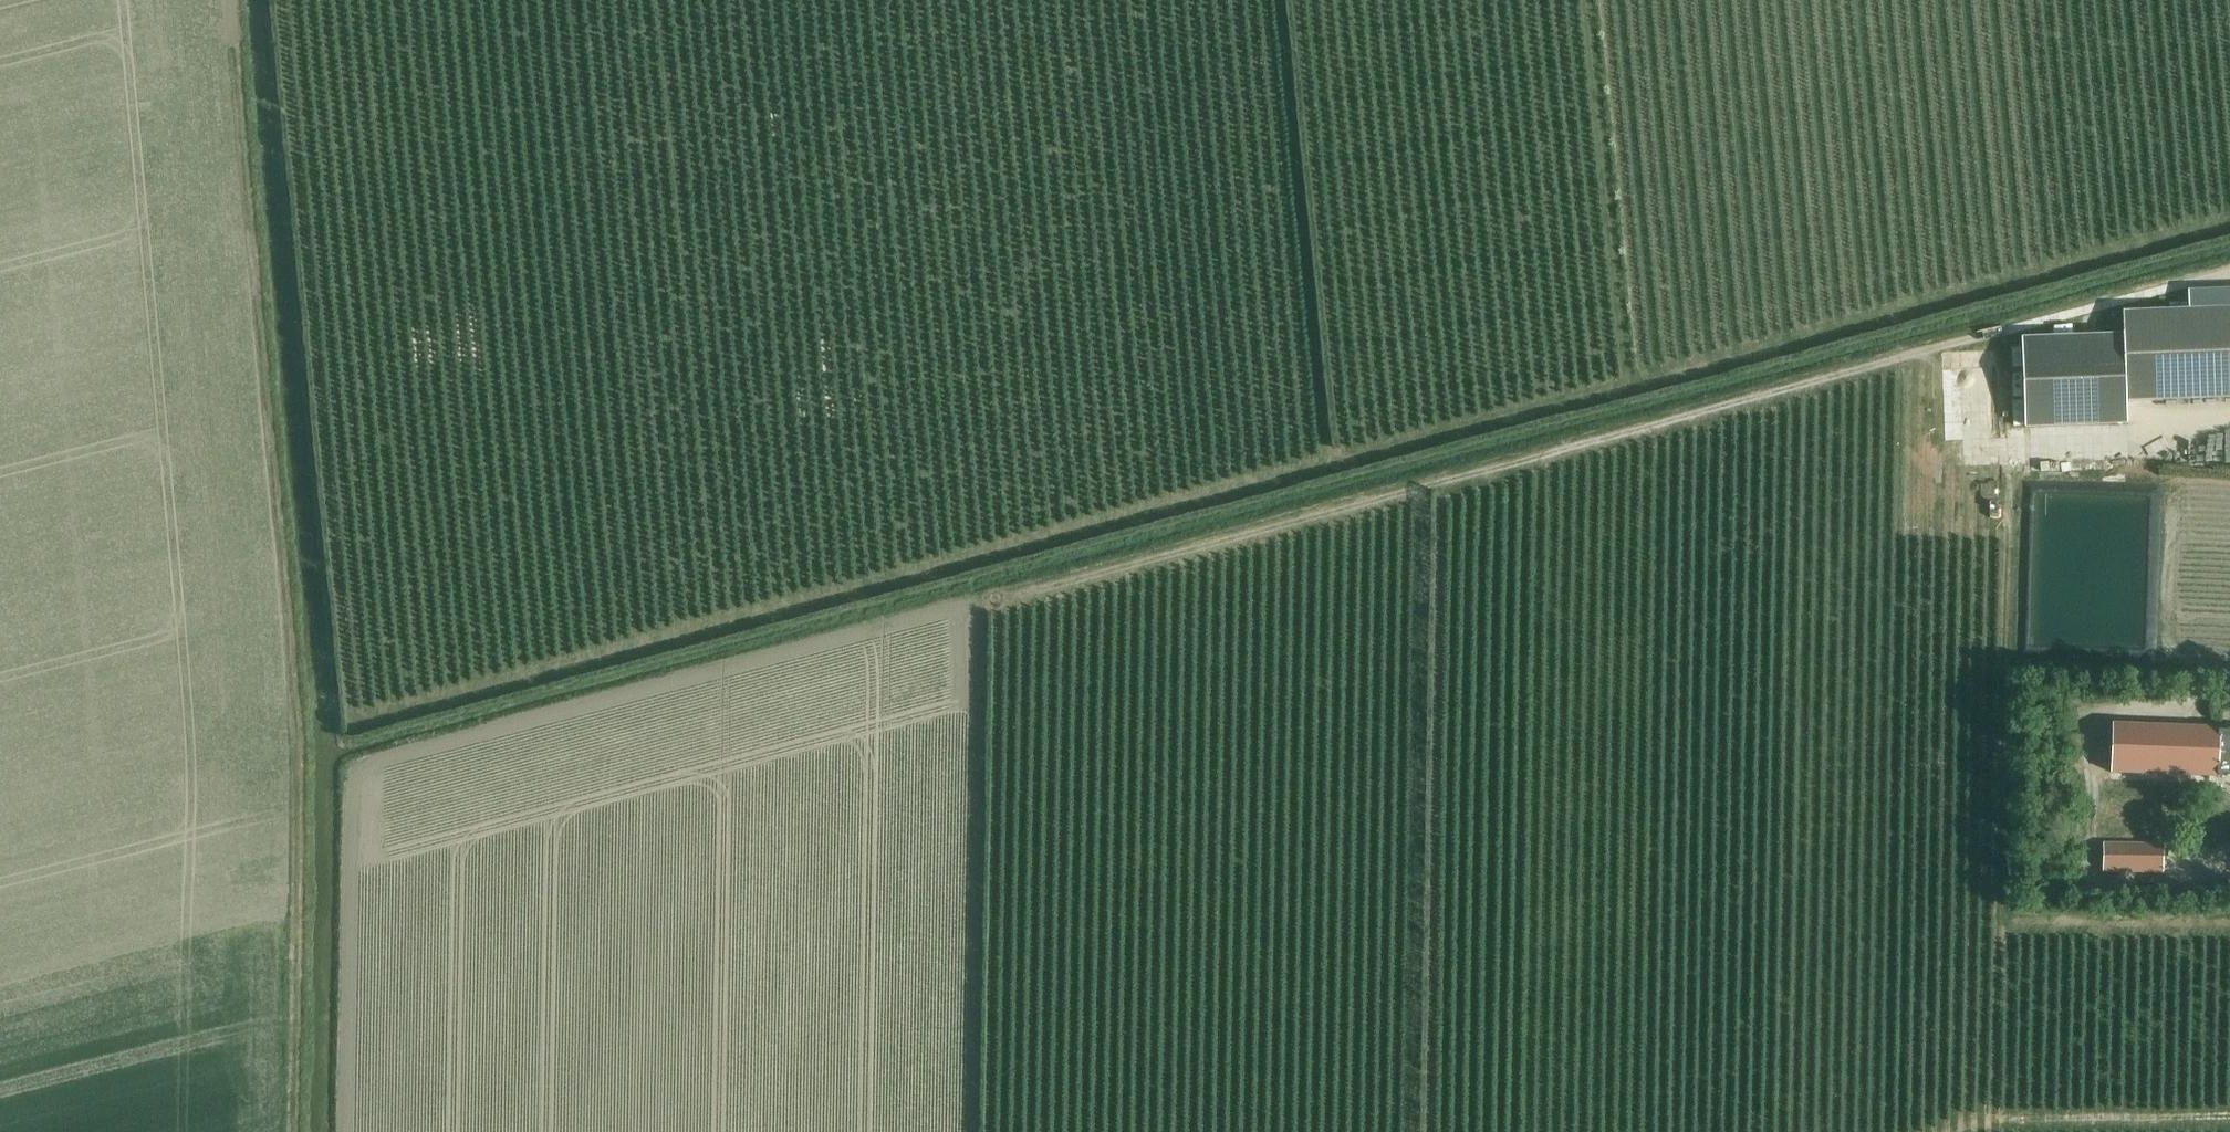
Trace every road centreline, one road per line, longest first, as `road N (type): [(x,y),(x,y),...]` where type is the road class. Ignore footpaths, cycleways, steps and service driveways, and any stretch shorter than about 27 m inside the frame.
road 1 (track): [(293,1131),(302,751),(238,82)]
road 2 (track): [(1978,1122),(2229,1116)]

